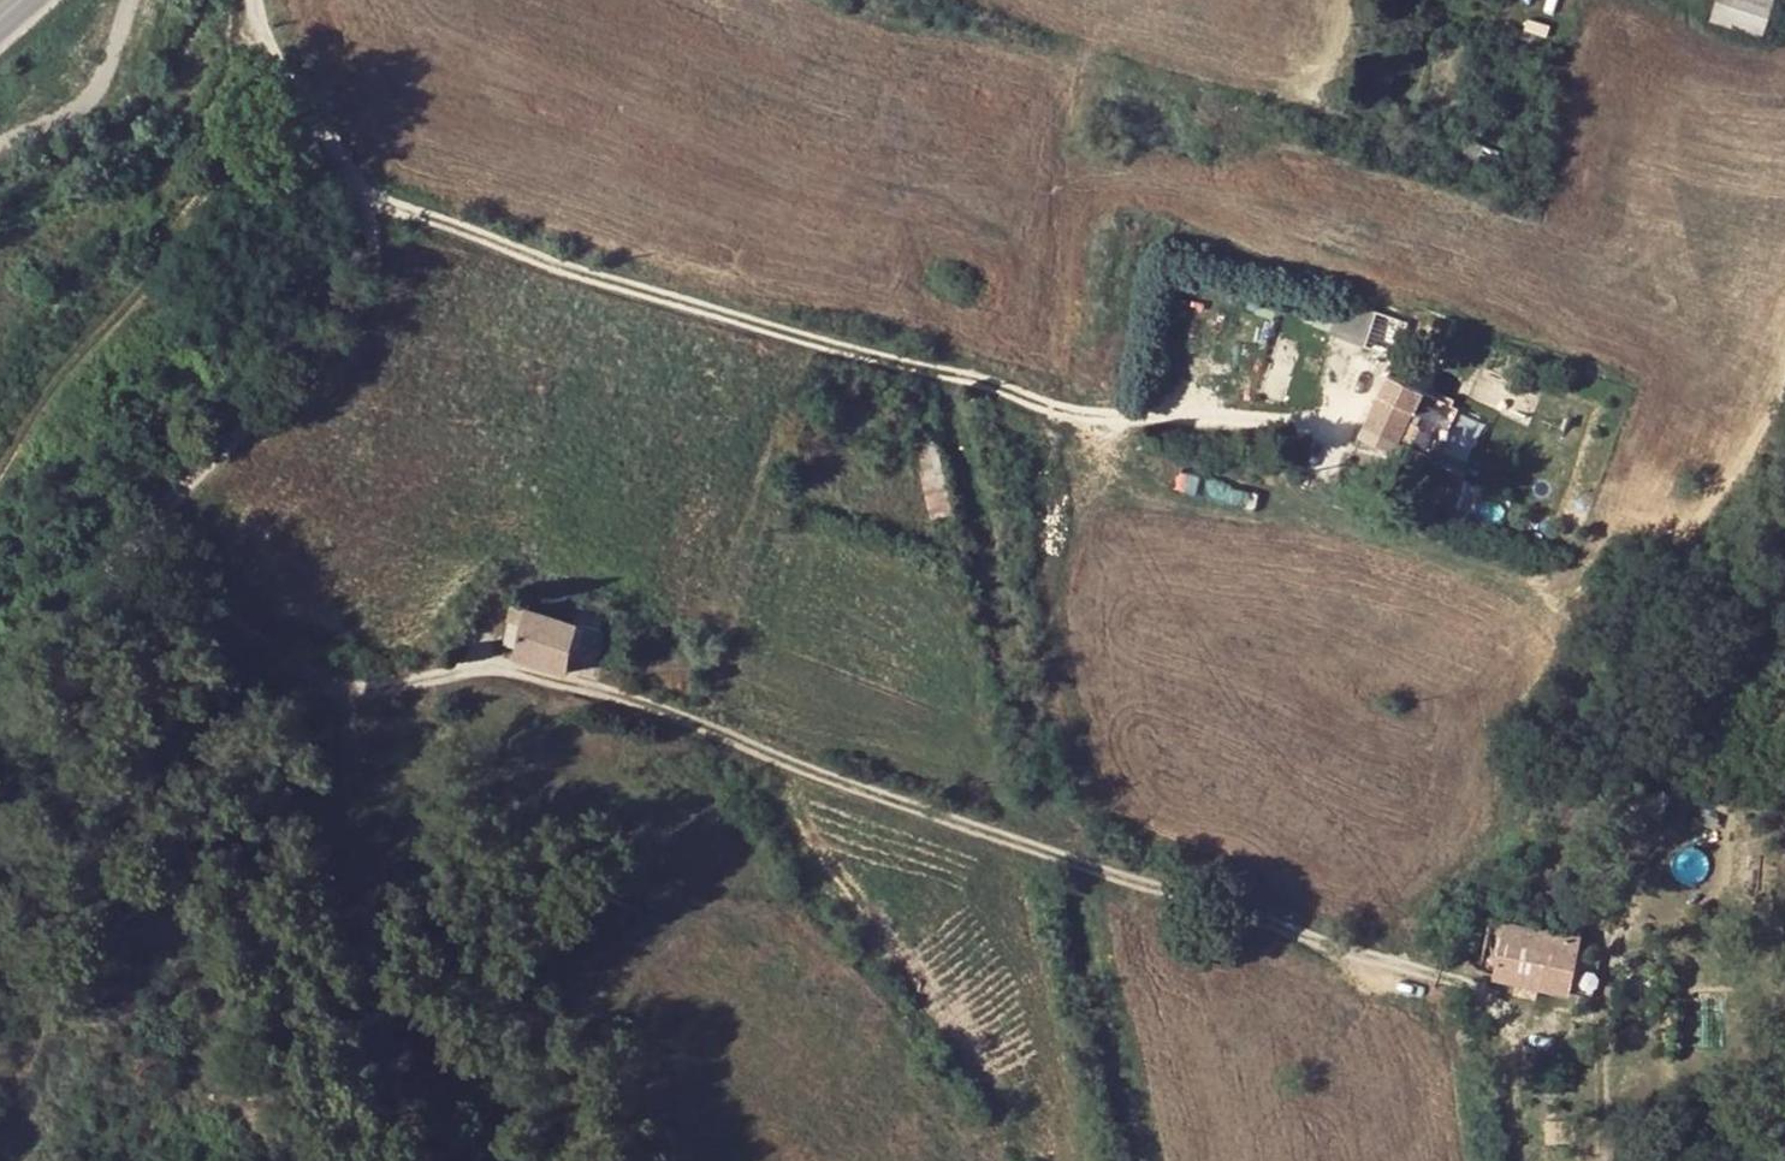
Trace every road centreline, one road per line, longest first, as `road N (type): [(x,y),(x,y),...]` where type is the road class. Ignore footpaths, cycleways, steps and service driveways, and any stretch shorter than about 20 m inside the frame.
road 1 (unclassified): [(367,202),(372,242),(358,301),(296,381),(143,530),(129,560),(136,591),(155,606),(235,634),(340,695),(494,668),(687,718),(1394,967)]
road 2 (unclassified): [(367,202),(917,370),(971,375),(1066,407),(1121,416)]
road 3 (unclassified): [(249,0),(272,67),(367,202)]

